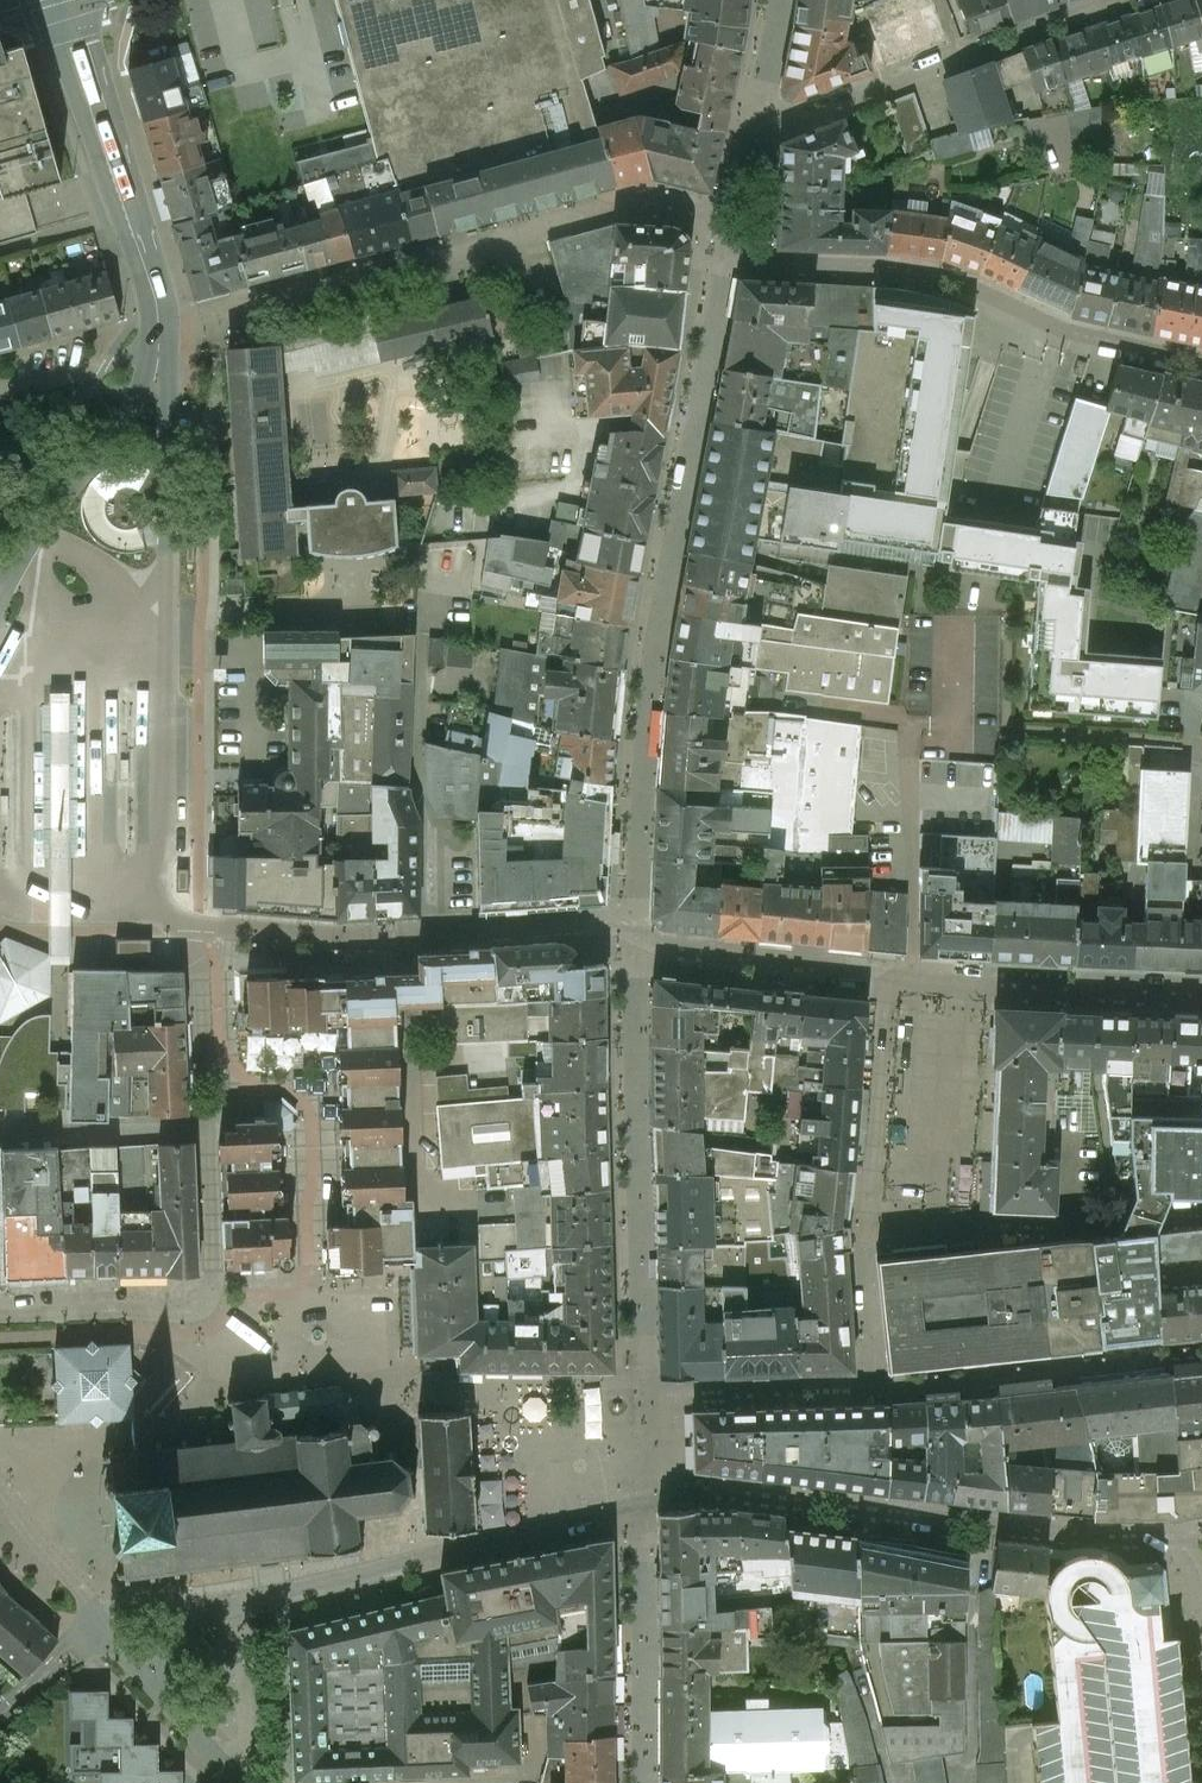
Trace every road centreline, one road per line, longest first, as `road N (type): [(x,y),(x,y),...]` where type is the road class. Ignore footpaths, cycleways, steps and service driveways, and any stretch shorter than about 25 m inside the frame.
road 1 (residential): [(1201,1652),(1183,1539),(719,1492),(682,1492),(236,1604)]
road 2 (residential): [(1118,0),(753,124),(726,244),(767,265),(955,281),(1060,329),(1201,361)]
road 3 (residential): [(1201,998),(883,980),(862,1236),(1201,1212)]
road 4 (residential): [(201,926),(175,911),(160,332)]
road 5 (residential): [(0,1317),(190,1316),(204,1308),(213,1276),(207,1130)]
road 6 (residential): [(75,0),(160,332)]
road 7 (residential): [(160,332),(135,394),(0,573)]
road 8 (residential): [(478,934),(357,937),(201,926)]
road 9 (residential): [(0,1128),(207,1130)]
road 10 (residential): [(207,1130),(201,926)]
road 11 (residential): [(0,389),(111,360),(160,332)]
road 12 (residential): [(0,1488),(100,1622)]
road 13 (residential): [(236,1604),(130,1603),(100,1622)]
road 14 (residential): [(153,1684),(237,1782)]
road 15 (residential): [(236,1604),(190,1616),(168,1637),(153,1684)]

